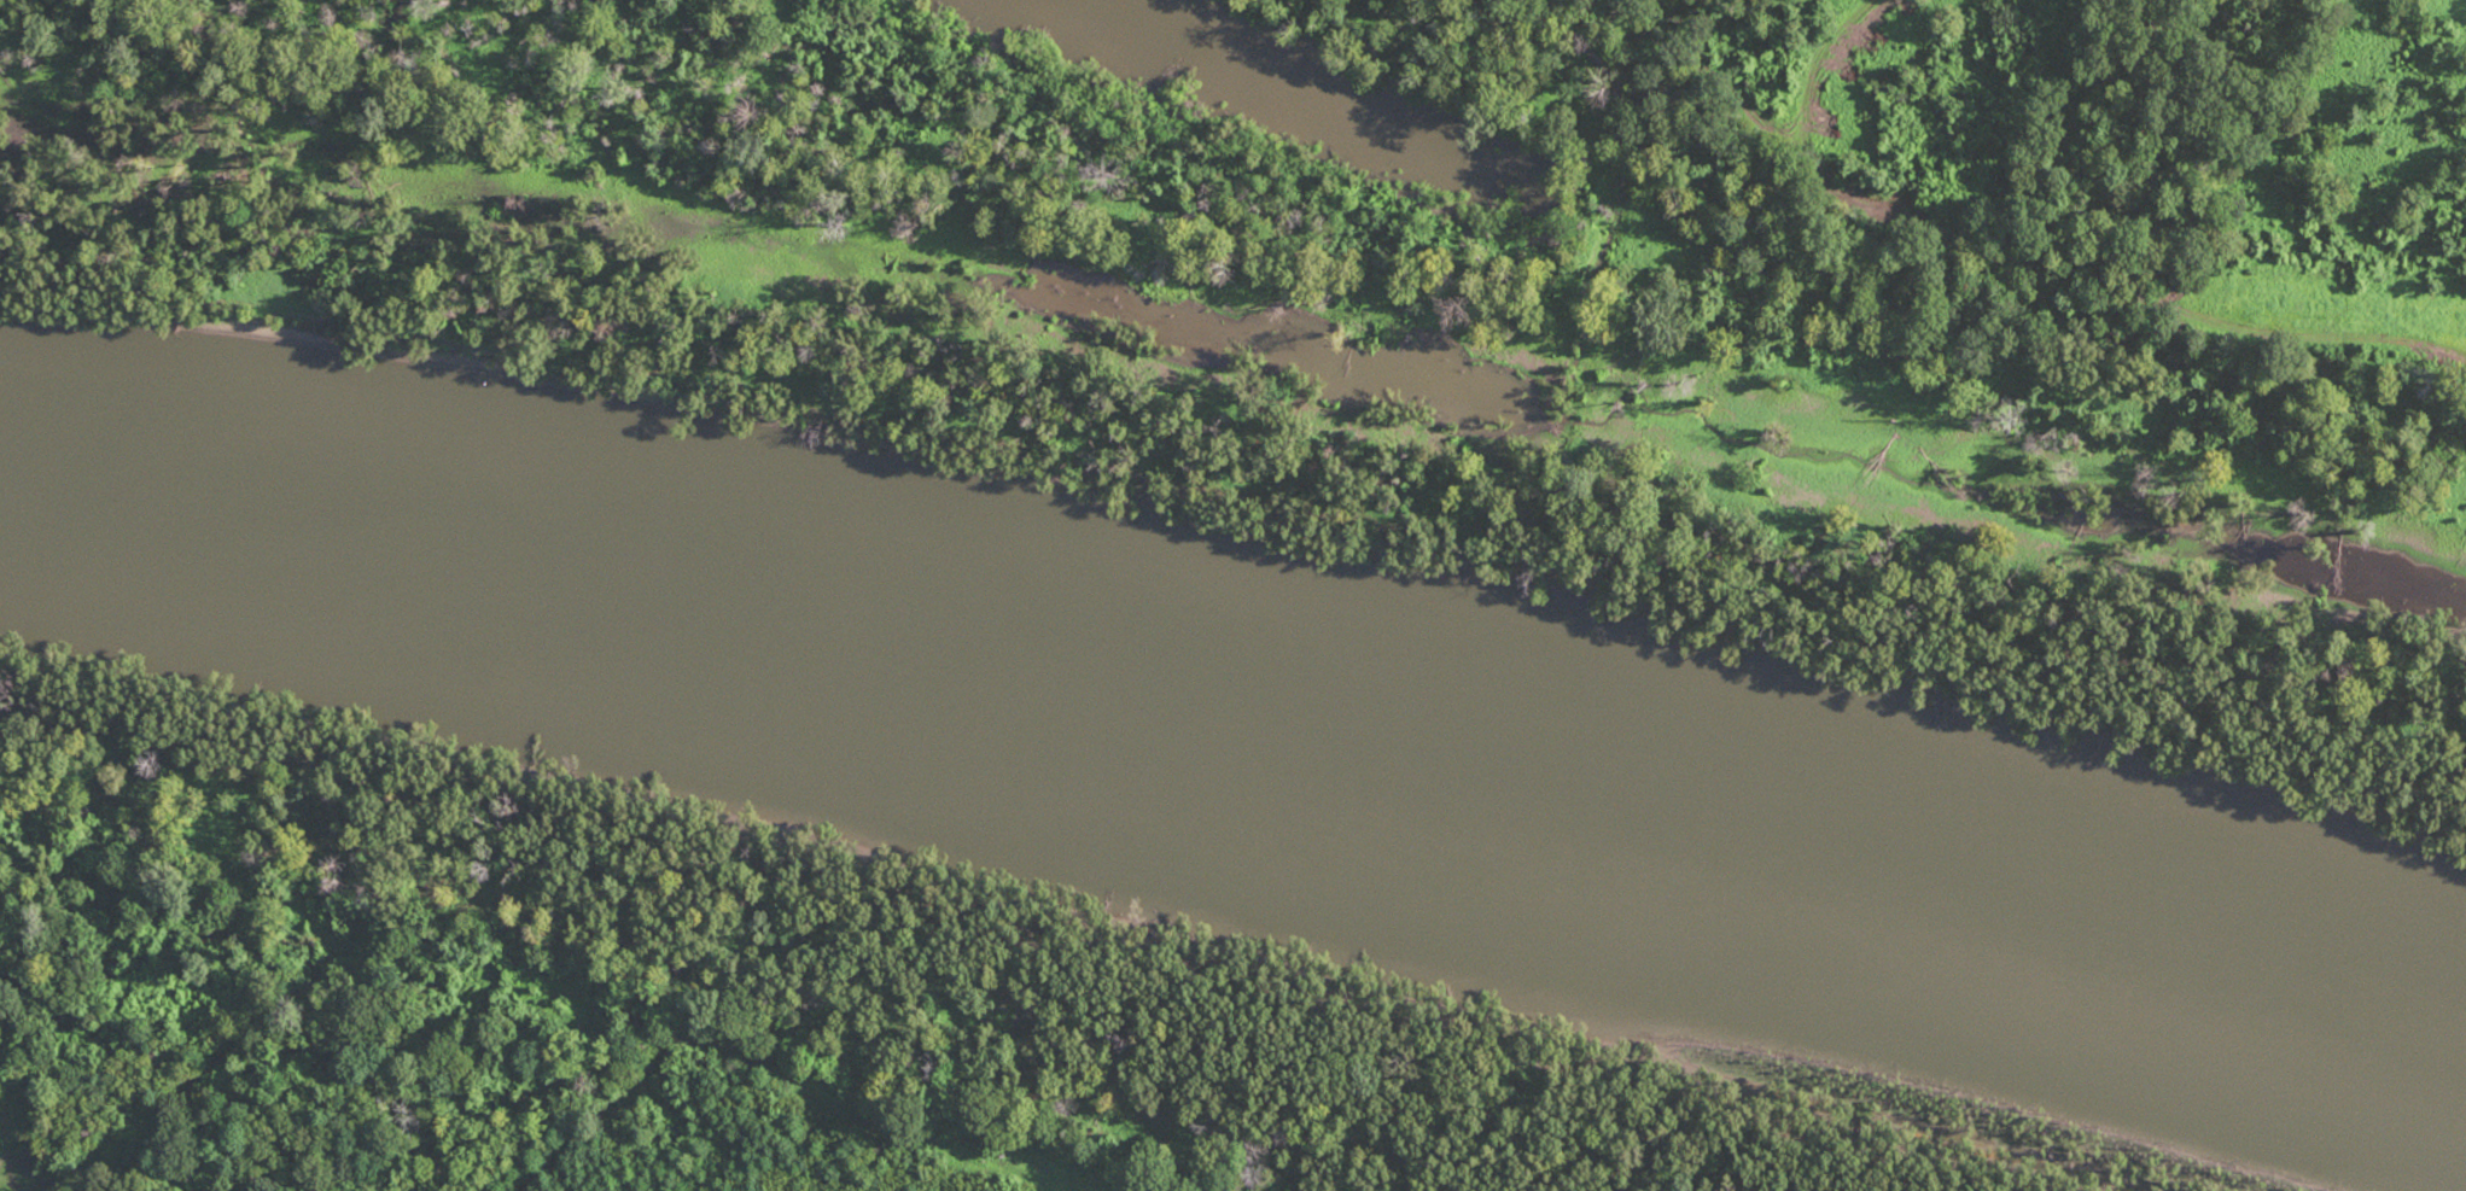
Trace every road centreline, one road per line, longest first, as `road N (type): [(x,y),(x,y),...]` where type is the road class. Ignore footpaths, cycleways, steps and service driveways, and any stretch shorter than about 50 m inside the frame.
road 1 (track): [(2098,0),(2007,226),(2007,250),(2465,404)]
road 2 (track): [(1629,0),(1855,158),(2007,226)]

